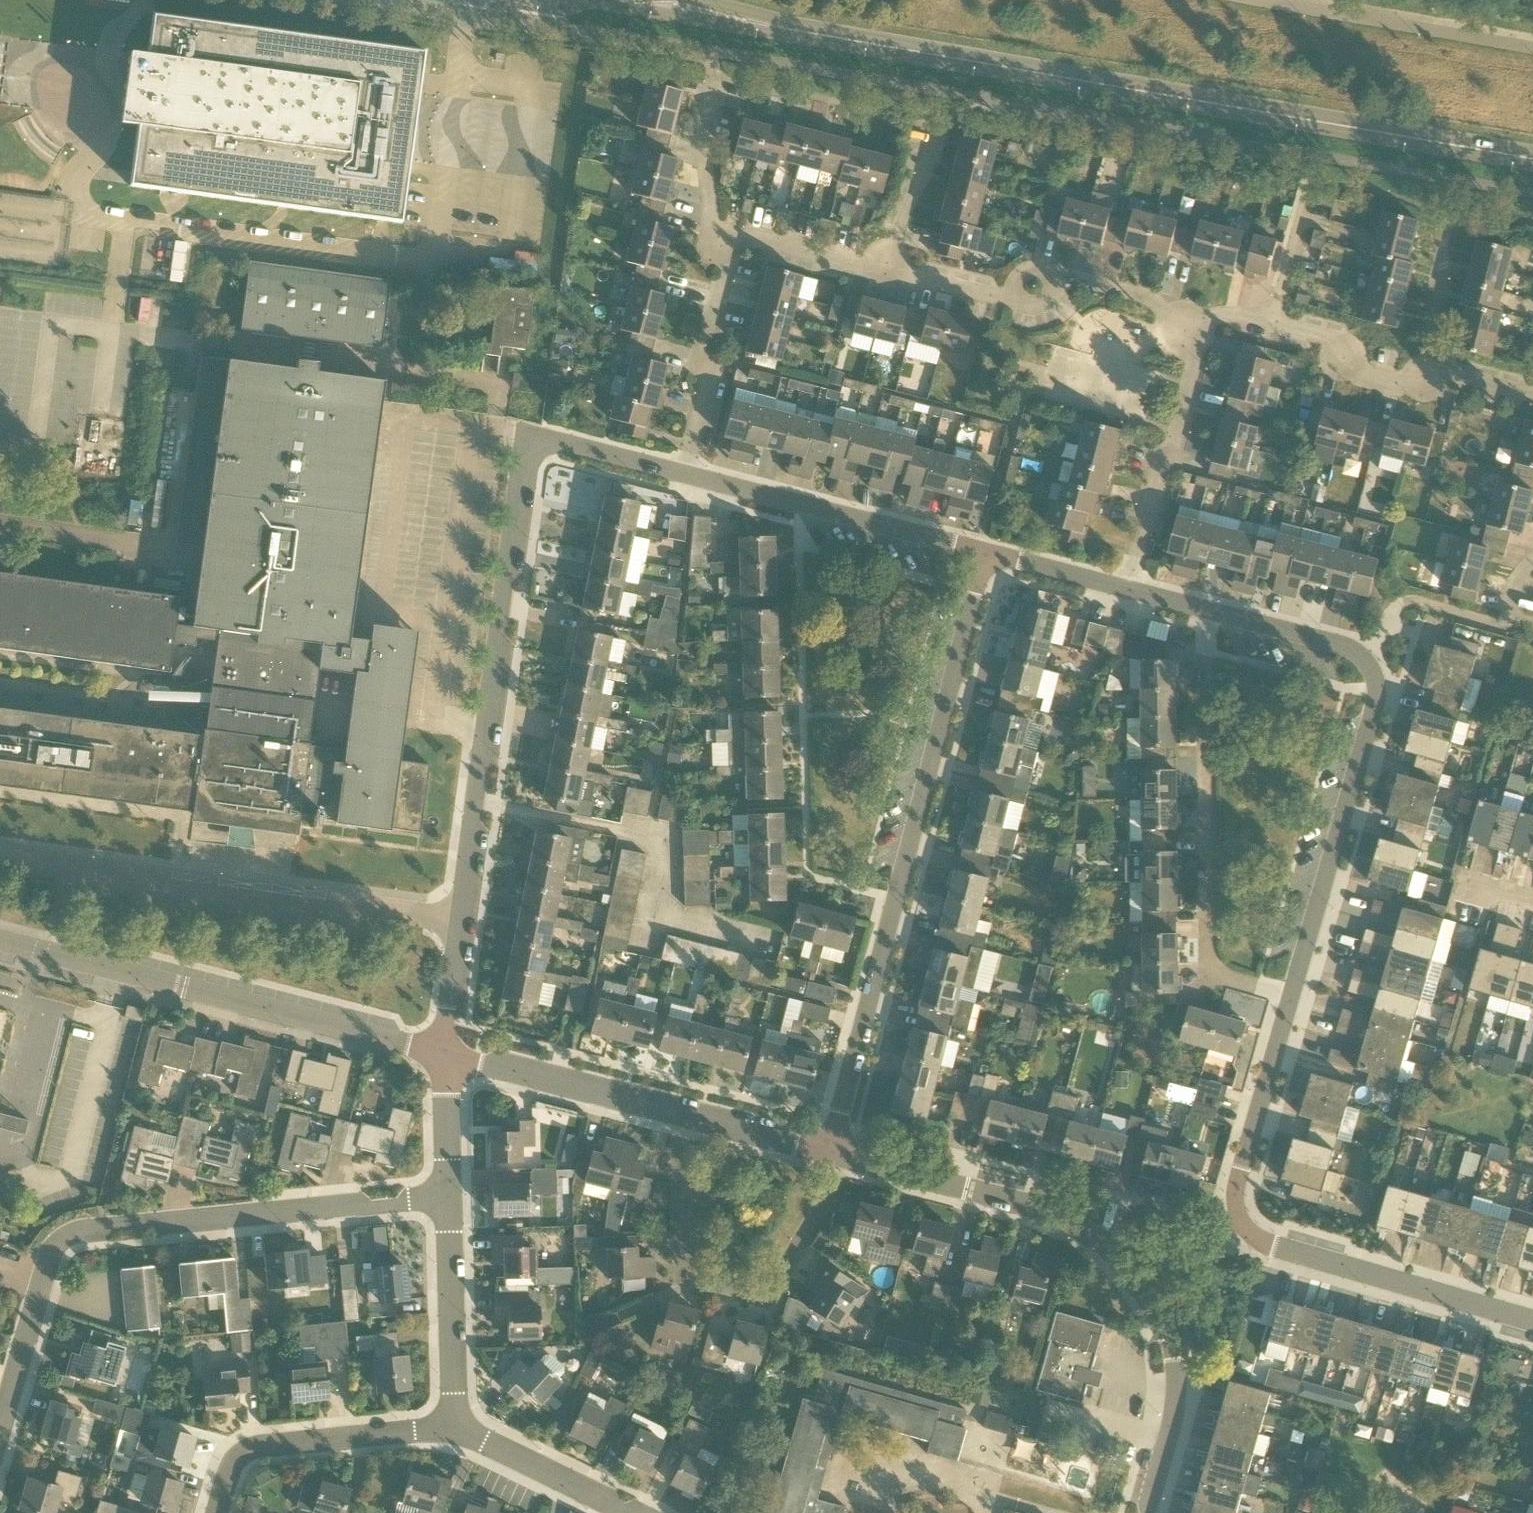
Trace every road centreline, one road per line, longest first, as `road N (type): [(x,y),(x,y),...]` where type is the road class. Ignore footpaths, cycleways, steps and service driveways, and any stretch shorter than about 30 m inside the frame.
road 1 (tertiary): [(1520,157),(810,33)]
road 2 (residential): [(683,475),(531,444),(462,928)]
road 3 (residential): [(832,1154),(988,556)]
road 4 (residential): [(1143,1512),(1168,1434),(1169,1331),(1151,1281),(1122,1245),(1052,1210),(832,1154)]
road 5 (residential): [(0,1429),(48,1267),(65,1243),(90,1233),(444,1197)]
road 6 (residential): [(1532,1321),(1274,1246),(1247,1229),(1240,1180),(1292,997)]
road 7 (residential): [(1292,997),(1371,721),(1375,681),(1362,654),(1202,612)]
road 8 (residential): [(462,928),(0,860)]
road 9 (residential): [(444,1057),(0,942)]
road 10 (residential): [(1292,997),(1216,974),(1205,955),(1202,612)]
road 11 (residential): [(832,1154),(821,1204),(760,1300),(679,1282),(684,1117)]
road 12 (residential): [(988,556),(683,475)]
road 13 (residential): [(1532,392),(1426,367),(1406,380),(1356,374),(1331,341),(1270,322)]
road 14 (residential): [(1125,592),(1157,476),(1179,438),(1201,319)]
road 15 (residential): [(216,1512),(241,1449),(453,1425)]
road 16 (residential): [(684,1117),(444,1057)]
road 17 (residential): [(728,244),(683,475)]
road 18 (residential): [(453,1425),(444,1197)]
road 19 (tertiary): [(591,0),(810,33)]
road 20 (residential): [(623,1512),(453,1425)]
road 21 (residential): [(728,244),(713,232),(695,148),(710,93)]
road 22 (residential): [(879,269),(928,164),(935,123)]
road 23 (residential): [(1201,319),(1050,281)]
road 24 (residential): [(879,269),(753,239),(728,244)]
road 25 (residential): [(832,1154),(684,1117)]
road 26 (residential): [(1270,322),(1310,182)]
road 27 (residential): [(1125,592),(988,556)]
road 28 (residential): [(1016,294),(995,297),(879,269)]
road 29 (residential): [(444,1197),(444,1057)]
road 30 (residential): [(462,928),(444,1057)]

